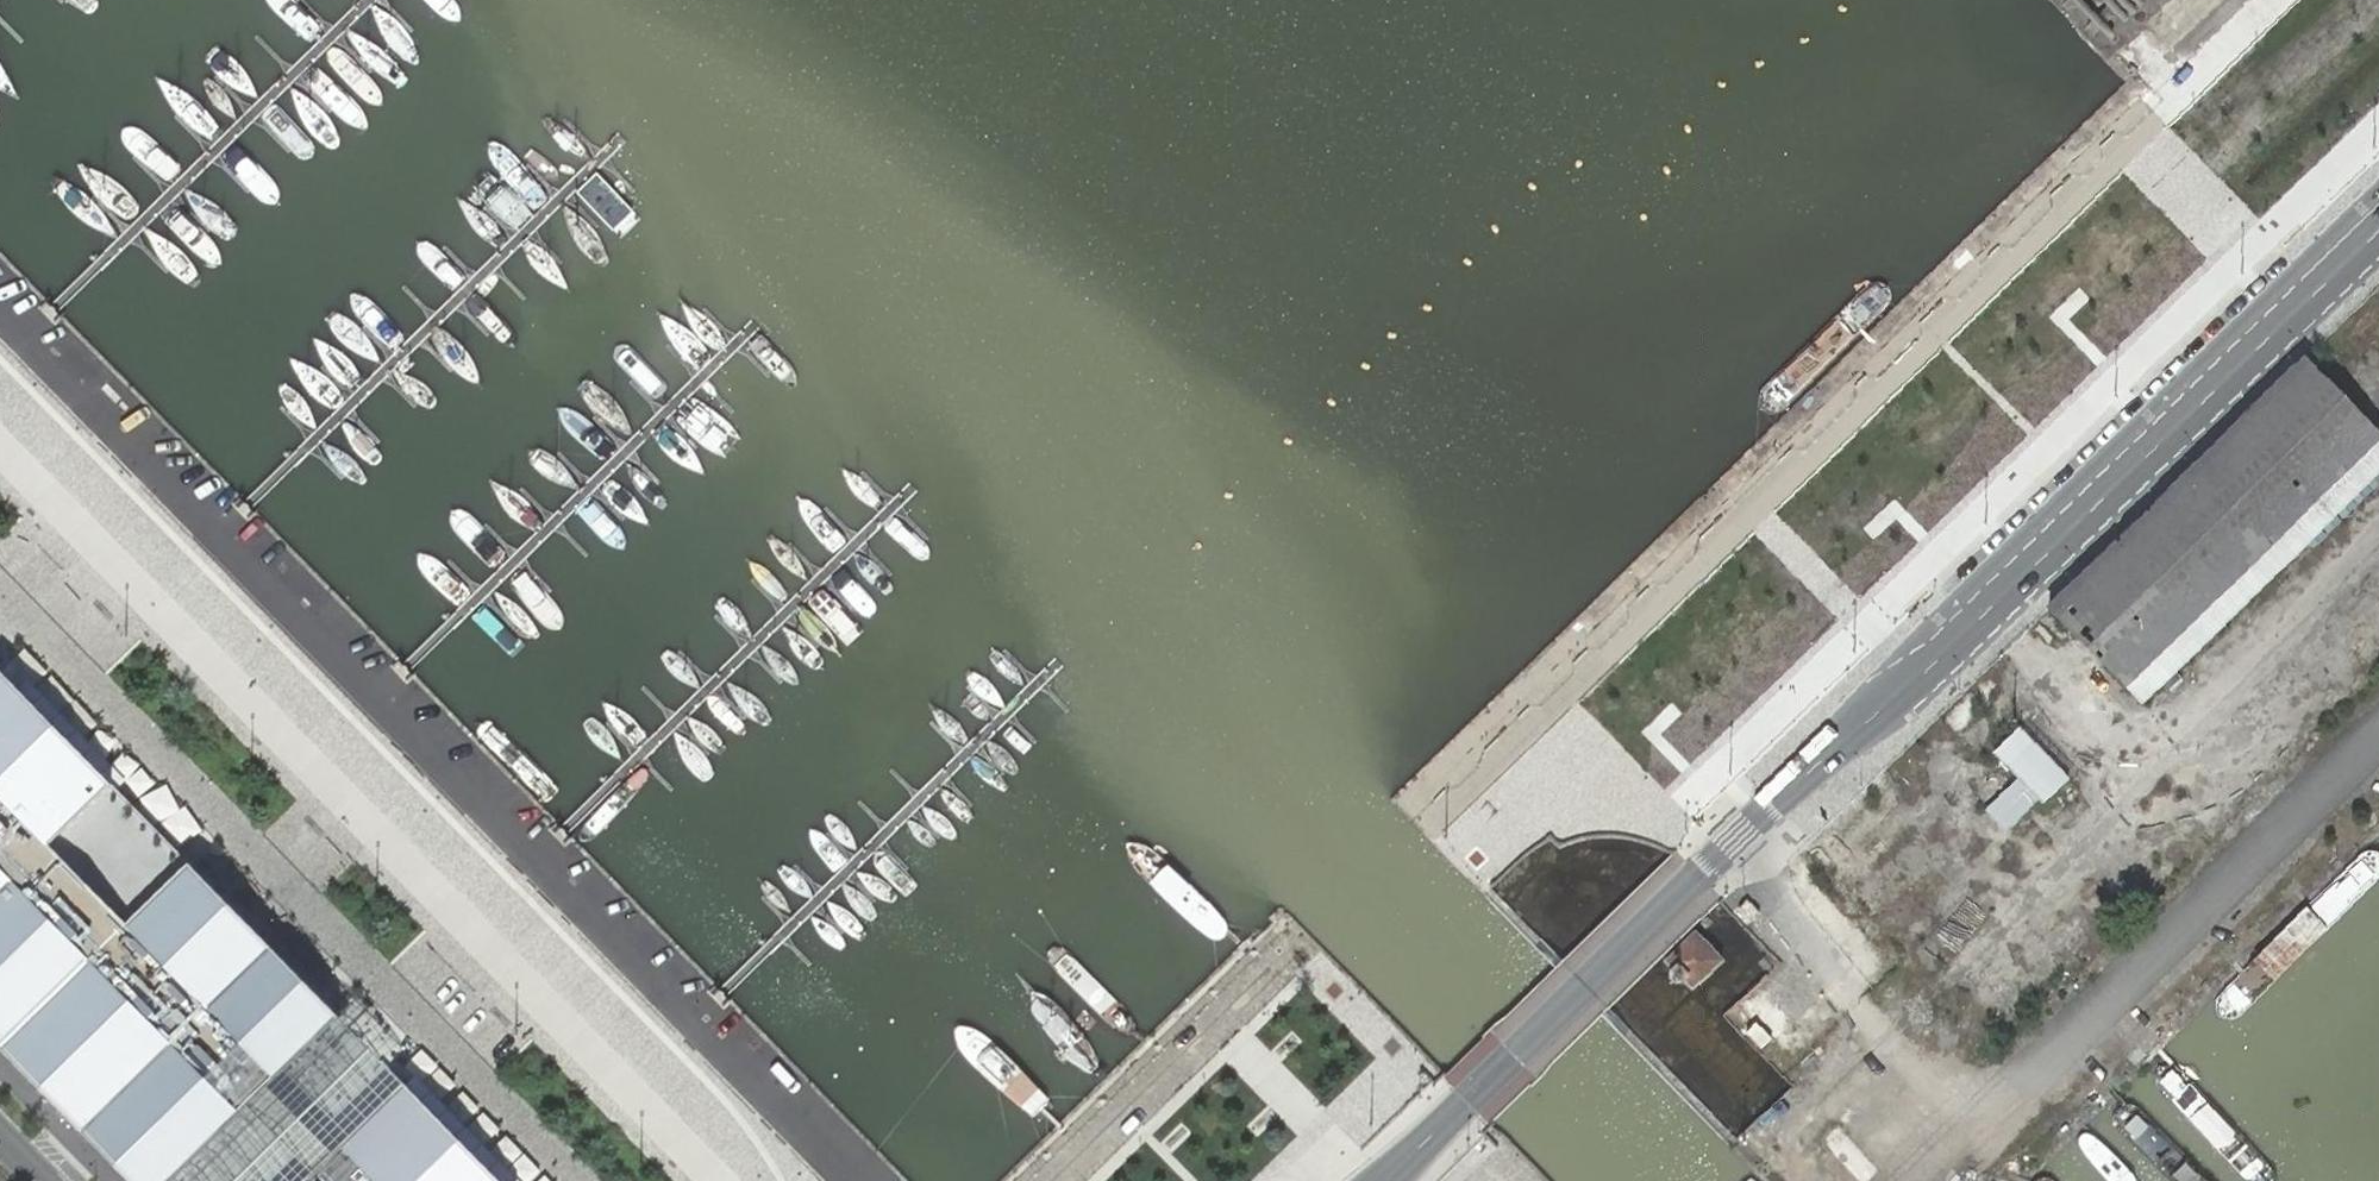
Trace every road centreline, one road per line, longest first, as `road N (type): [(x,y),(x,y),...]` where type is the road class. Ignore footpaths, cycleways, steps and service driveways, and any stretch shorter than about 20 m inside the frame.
road 1 (tertiary): [(1470,1100),(2378,230)]

